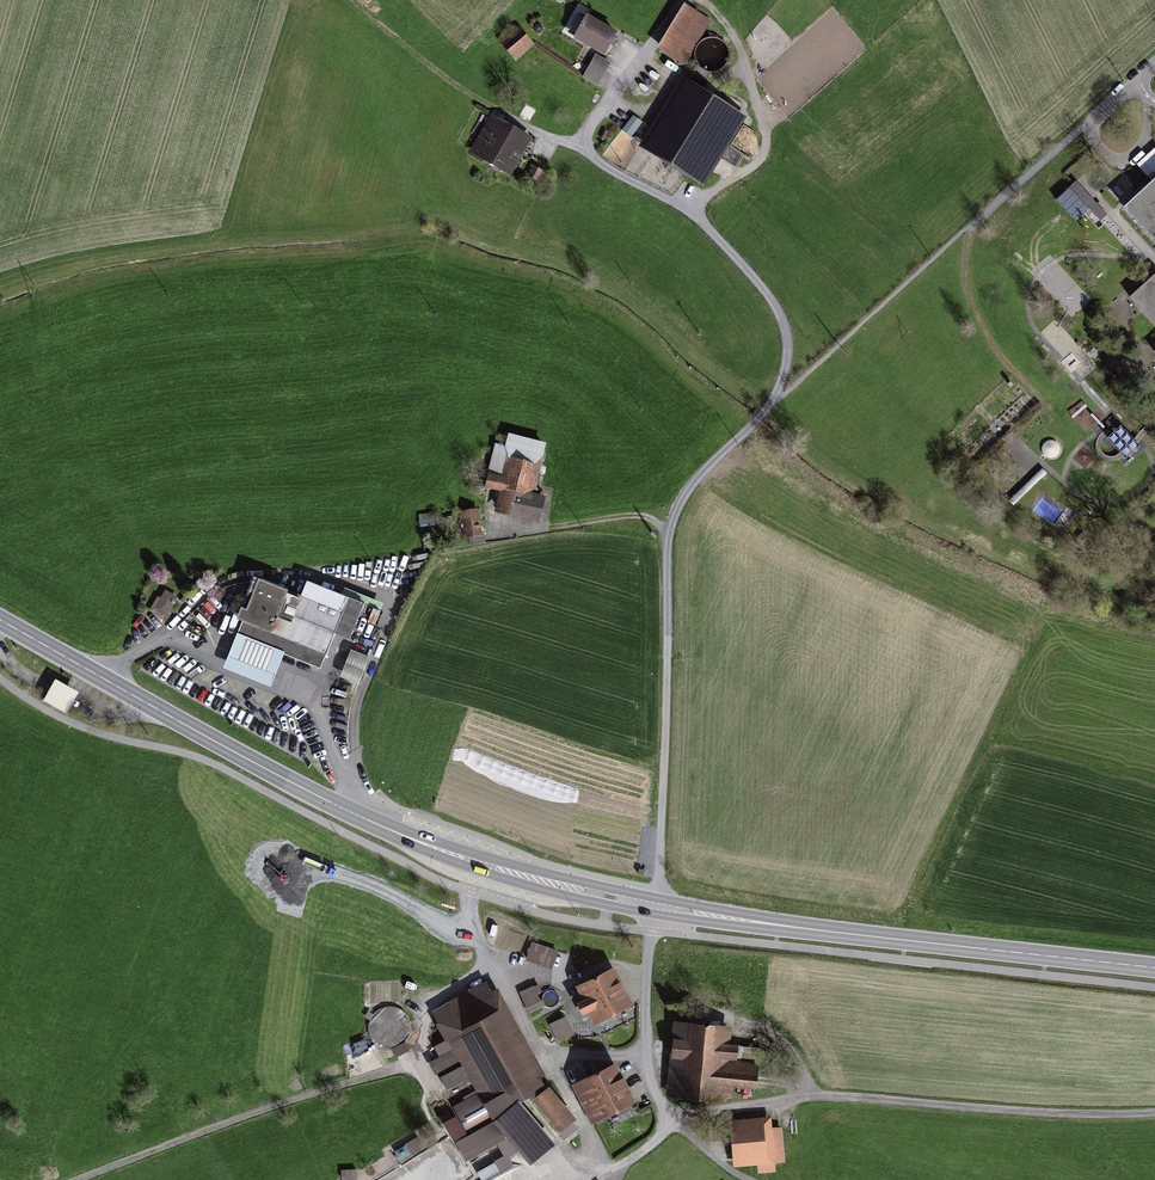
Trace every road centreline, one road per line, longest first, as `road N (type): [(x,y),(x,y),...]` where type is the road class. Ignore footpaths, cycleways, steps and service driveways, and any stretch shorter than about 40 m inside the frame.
road 1 (primary): [(0,620),(393,832),(528,881),(653,906)]
road 2 (track): [(653,906),(669,536),(694,484),(777,399)]
road 3 (track): [(777,399),(790,346),(769,295),(692,215),(594,159),(587,146),(587,123),(675,0)]
road 4 (primary): [(653,906),(1154,967)]
road 5 (track): [(1154,1112),(1090,1117),(825,1100),(704,1111),(676,1124)]
road 6 (residential): [(596,1179),(676,1124),(643,1084),(639,1026),(653,906)]
road 7 (track): [(972,216),(1154,60)]
road 8 (track): [(972,216),(962,264),(966,302),(991,347),(1044,402)]
road 9 (track): [(669,536),(637,518),(493,539)]

